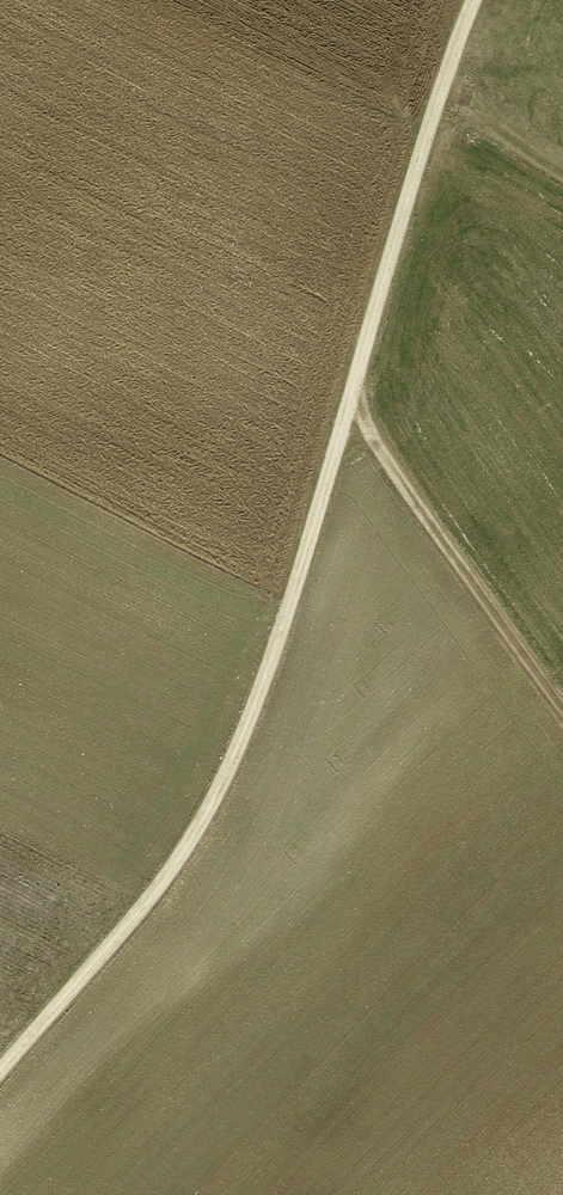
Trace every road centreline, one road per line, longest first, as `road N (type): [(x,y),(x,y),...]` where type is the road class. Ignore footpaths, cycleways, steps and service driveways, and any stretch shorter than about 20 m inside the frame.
road 1 (track): [(473,0),(428,127),(279,641),(238,748),(150,897),(0,1072)]
road 2 (track): [(351,395),(418,509),(562,710)]

